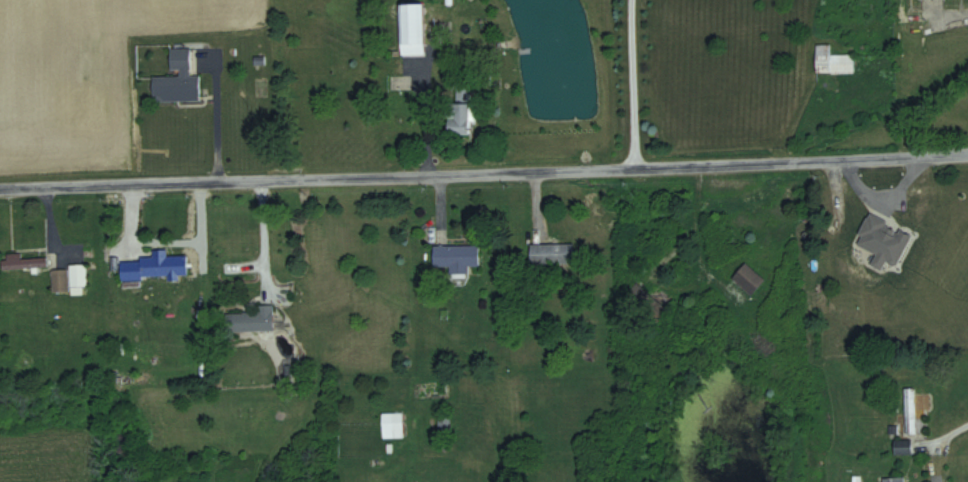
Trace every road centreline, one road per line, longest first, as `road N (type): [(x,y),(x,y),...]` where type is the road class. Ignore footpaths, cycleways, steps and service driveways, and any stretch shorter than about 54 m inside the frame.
road 1 (residential): [(0,188),(967,154)]
road 2 (residential): [(192,182),(206,267),(234,269),(258,262),(260,179)]

